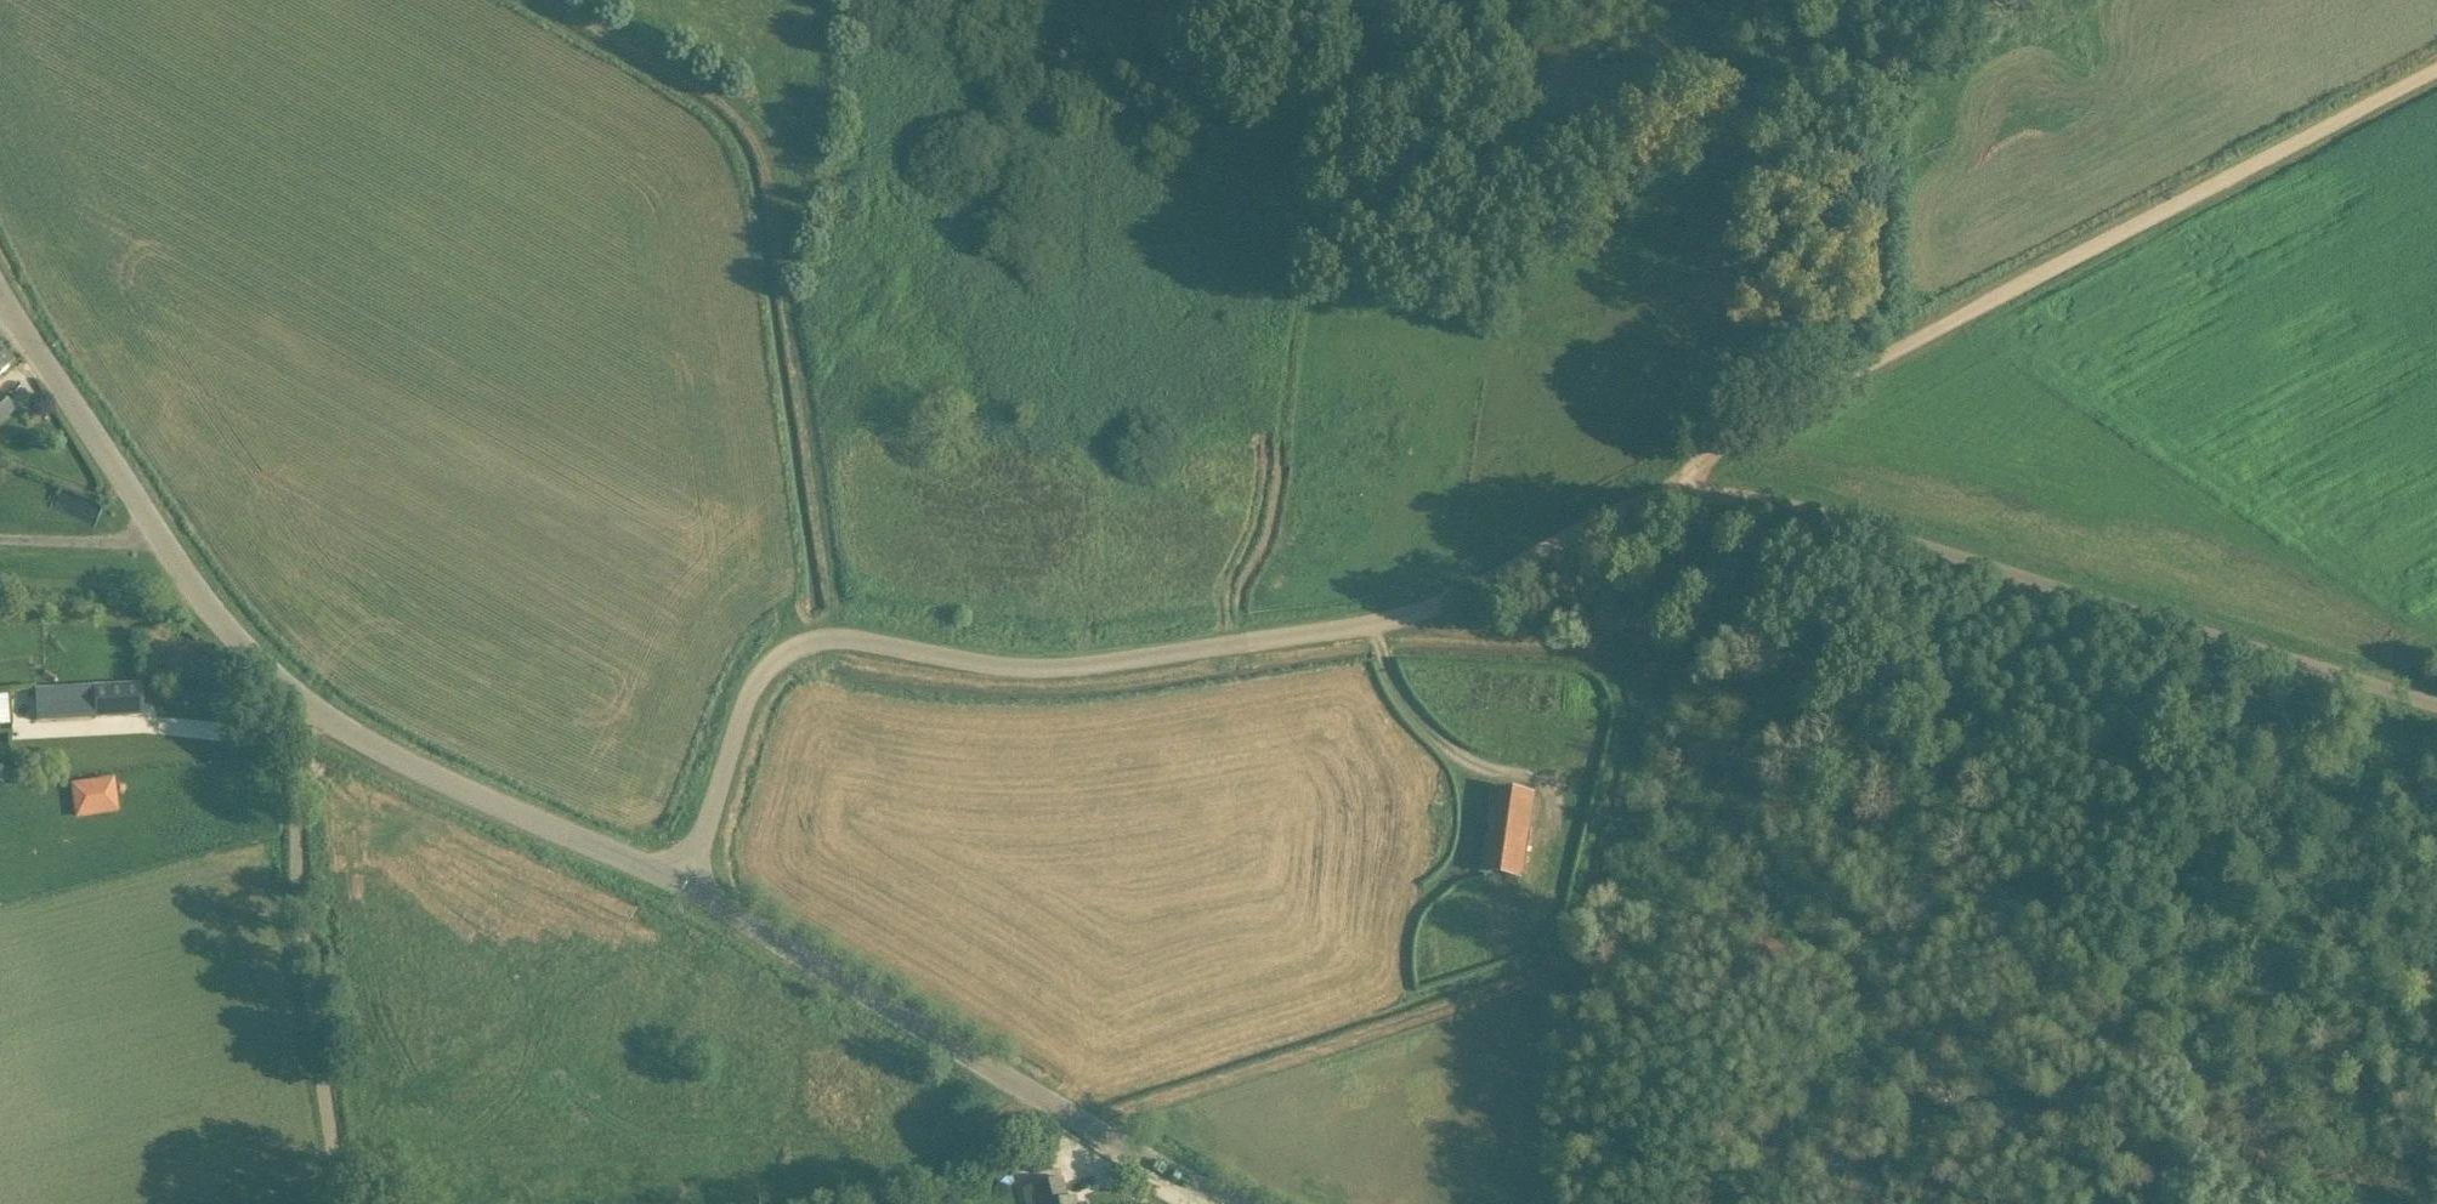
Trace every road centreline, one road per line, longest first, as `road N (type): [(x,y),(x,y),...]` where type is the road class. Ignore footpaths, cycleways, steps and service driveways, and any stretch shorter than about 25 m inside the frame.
road 1 (unclassified): [(683,886),(752,691),(775,661),(806,643),(861,640),(995,667),(1069,668),(1381,624),(1458,597),(1625,511),(1688,492)]
road 2 (track): [(1688,492),(1706,449),(2436,78)]
road 3 (unclassified): [(2436,708),(1747,495),(1688,492)]
road 4 (unclassified): [(1239,1203),(683,886)]
road 5 (unclassified): [(304,701),(222,623),(0,297)]
road 6 (unclassified): [(341,1203),(294,827),(304,701)]
road 7 (unclassified): [(683,886),(396,758),(304,701)]
road 8 (track): [(830,639),(835,610),(786,292)]

